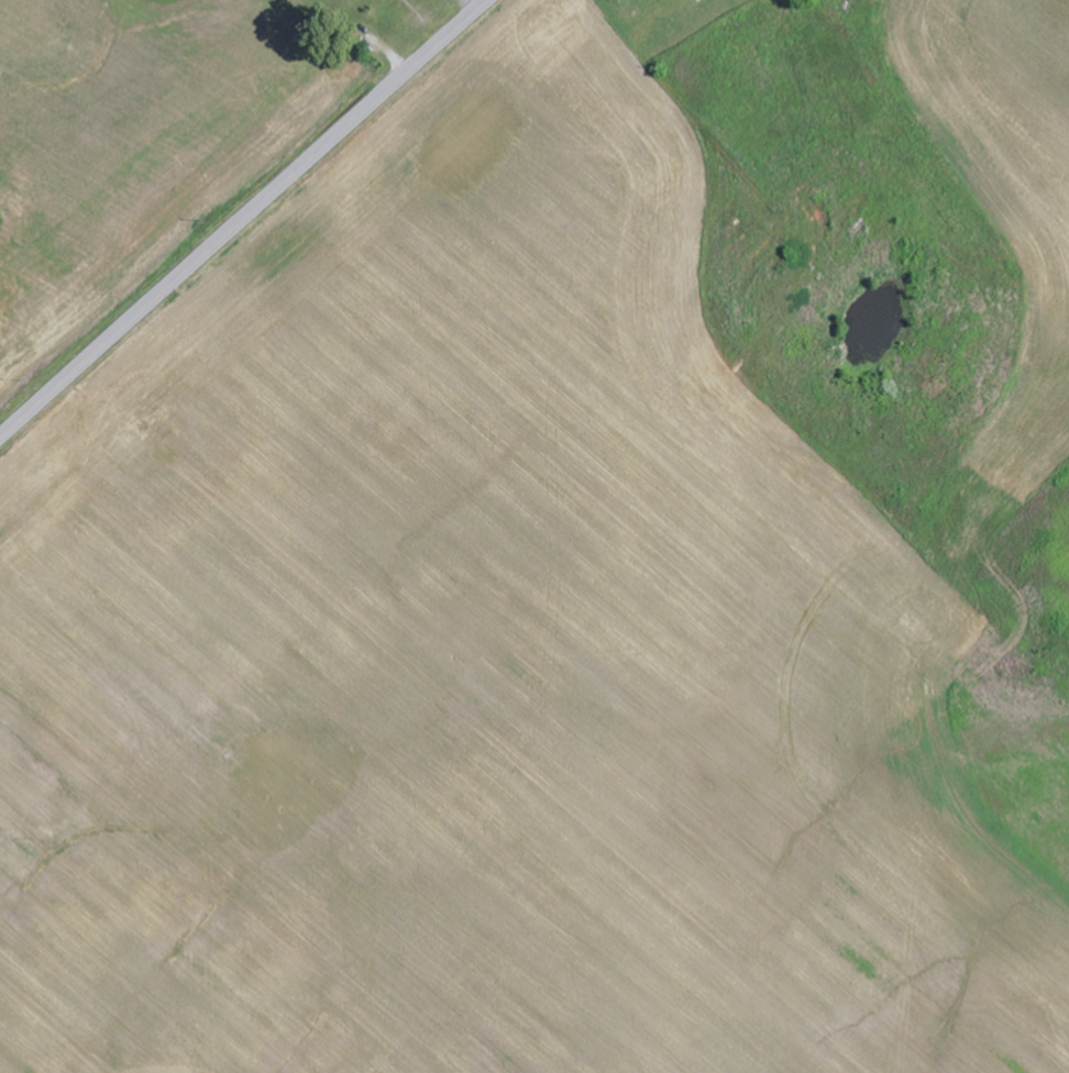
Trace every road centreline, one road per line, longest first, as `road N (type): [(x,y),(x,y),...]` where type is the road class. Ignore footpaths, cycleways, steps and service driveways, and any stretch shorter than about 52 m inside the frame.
road 1 (secondary): [(0,437),(489,0)]

